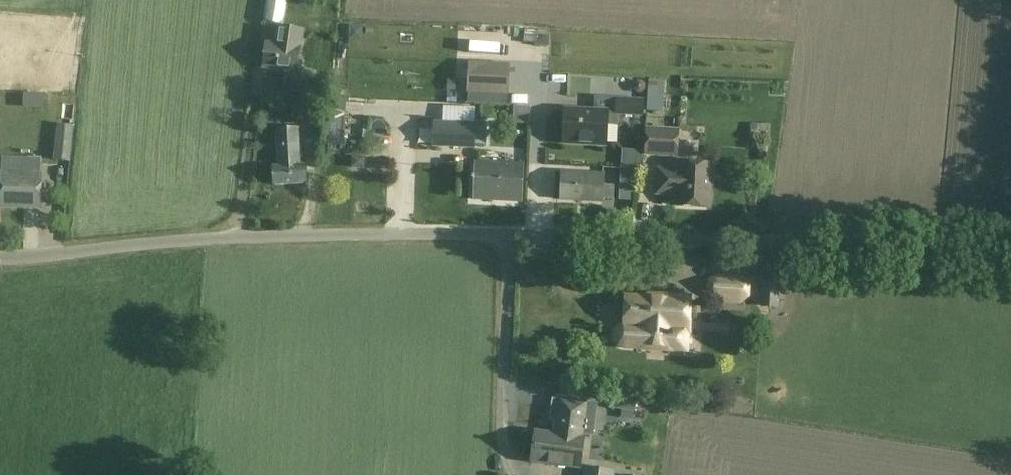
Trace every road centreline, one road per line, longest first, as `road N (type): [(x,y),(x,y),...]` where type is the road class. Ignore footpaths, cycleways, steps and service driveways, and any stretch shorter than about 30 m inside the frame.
road 1 (unclassified): [(754,240),(245,241),(0,259)]
road 2 (track): [(1010,242),(754,240)]

